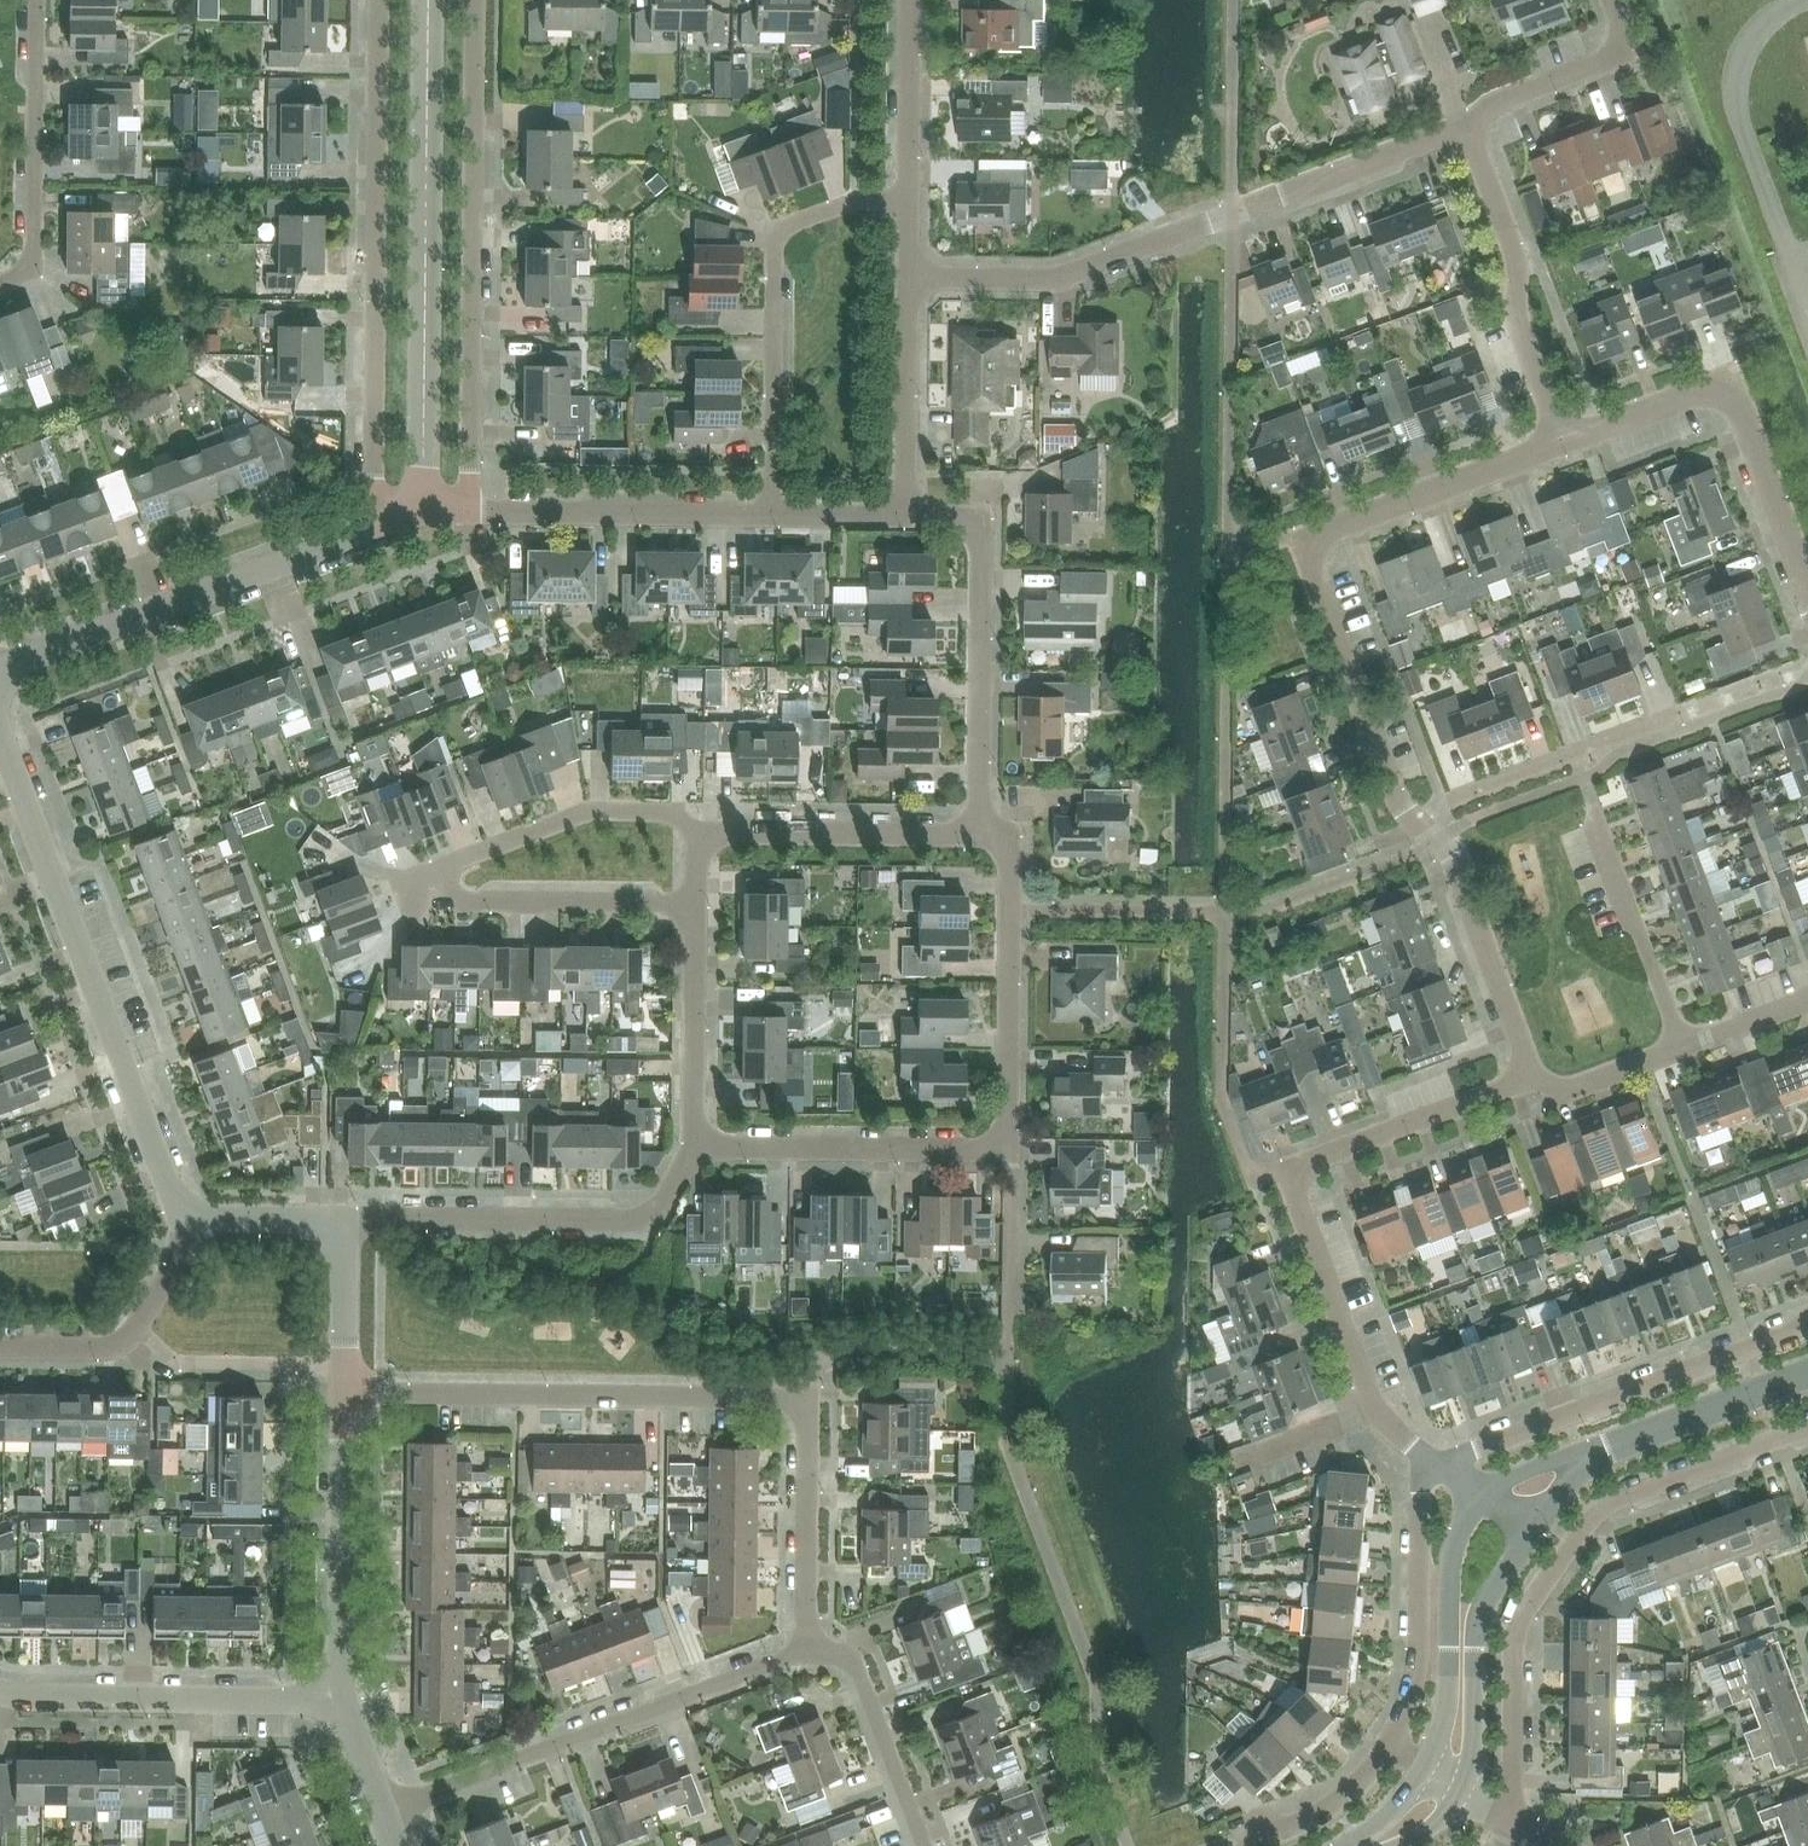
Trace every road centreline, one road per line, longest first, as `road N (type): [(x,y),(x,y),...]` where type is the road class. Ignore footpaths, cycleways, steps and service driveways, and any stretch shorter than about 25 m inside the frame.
road 1 (residential): [(807,1650),(808,1397),(344,1392)]
road 2 (residential): [(978,835),(1010,835),(1007,1150),(692,1147)]
road 3 (residential): [(1418,823),(1392,787),(1299,539),(1561,443)]
road 4 (residential): [(907,277),(1057,278),(1466,125)]
road 5 (residential): [(695,904),(434,901),(424,872),(589,810),(669,811),(696,832)]
road 6 (residential): [(1511,1820),(1517,1628),(1582,1527),(1616,1499),(1807,1427)]
road 7 (residential): [(372,529),(378,0)]
road 8 (residential): [(1375,1409),(1285,1170),(1533,1077)]
road 9 (unclassified): [(180,1216),(0,738)]
road 10 (residential): [(469,510),(475,0)]
road 11 (unclassified): [(422,509),(428,0)]
road 12 (residential): [(381,1810),(807,1650)]
road 13 (residential): [(770,515),(774,230),(848,202),(908,200)]
road 14 (residential): [(1561,443),(1729,381),(1807,591)]
road 15 (unclassified): [(0,668),(372,529)]
road 16 (residential): [(1436,1464),(1807,1326)]
road 17 (residential): [(978,835),(981,517),(904,516)]
road 18 (residential): [(344,1220),(653,1220),(692,1147)]
road 19 (residential): [(341,1700),(0,1692)]
road 20 (residential): [(1561,443),(1516,318),(1514,255),(1466,125)]
road 21 (unclassified): [(341,1700),(344,1392)]
road 22 (residential): [(0,281),(33,269),(36,0)]
road 23 (residential): [(770,515),(469,510)]
road 24 (residential): [(1389,1744),(1415,1676),(1420,1487),(1436,1464)]
road 25 (residential): [(696,832),(978,835)]
road 26 (residential): [(1533,1077),(1454,863),(1418,823)]
road 27 (unclassified): [(1486,1498),(1451,1550),(1445,1701),(1425,1766)]
road 28 (unclassified): [(1460,1790),(1474,1732),(1479,1615),(1533,1530)]
road 29 (residential): [(1418,823),(1436,804),(1668,718)]
road 30 (residential): [(1682,1047),(1589,794)]
road 31 (residential): [(807,1650),(838,1653),(857,1668),(924,1845)]
road 32 (residential): [(692,1147),(695,904)]
road 33 (residential): [(904,516),(907,277)]
road 34 (residential): [(1466,125),(1492,103),(1631,52),(1612,0)]
road 35 (unclassified): [(1590,1456),(1807,1374)]
road 36 (residential): [(908,200),(910,0)]
road 37 (unclassified): [(344,1392),(344,1220)]
road 38 (unclassified): [(344,1220),(180,1216)]
road 39 (residential): [(1533,1077),(1568,1090),(1682,1047)]
road 40 (residential): [(1233,1464),(1375,1409)]
road 41 (residential): [(1273,1835),(1342,1795),(1389,1744)]
road 42 (residential): [(136,1326),(107,1347),(0,1347)]
road 43 (residential): [(904,516),(770,515)]
road 44 (residential): [(1682,1047),(1807,1001)]
road 45 (residential): [(136,1326),(179,1257),(180,1216)]

